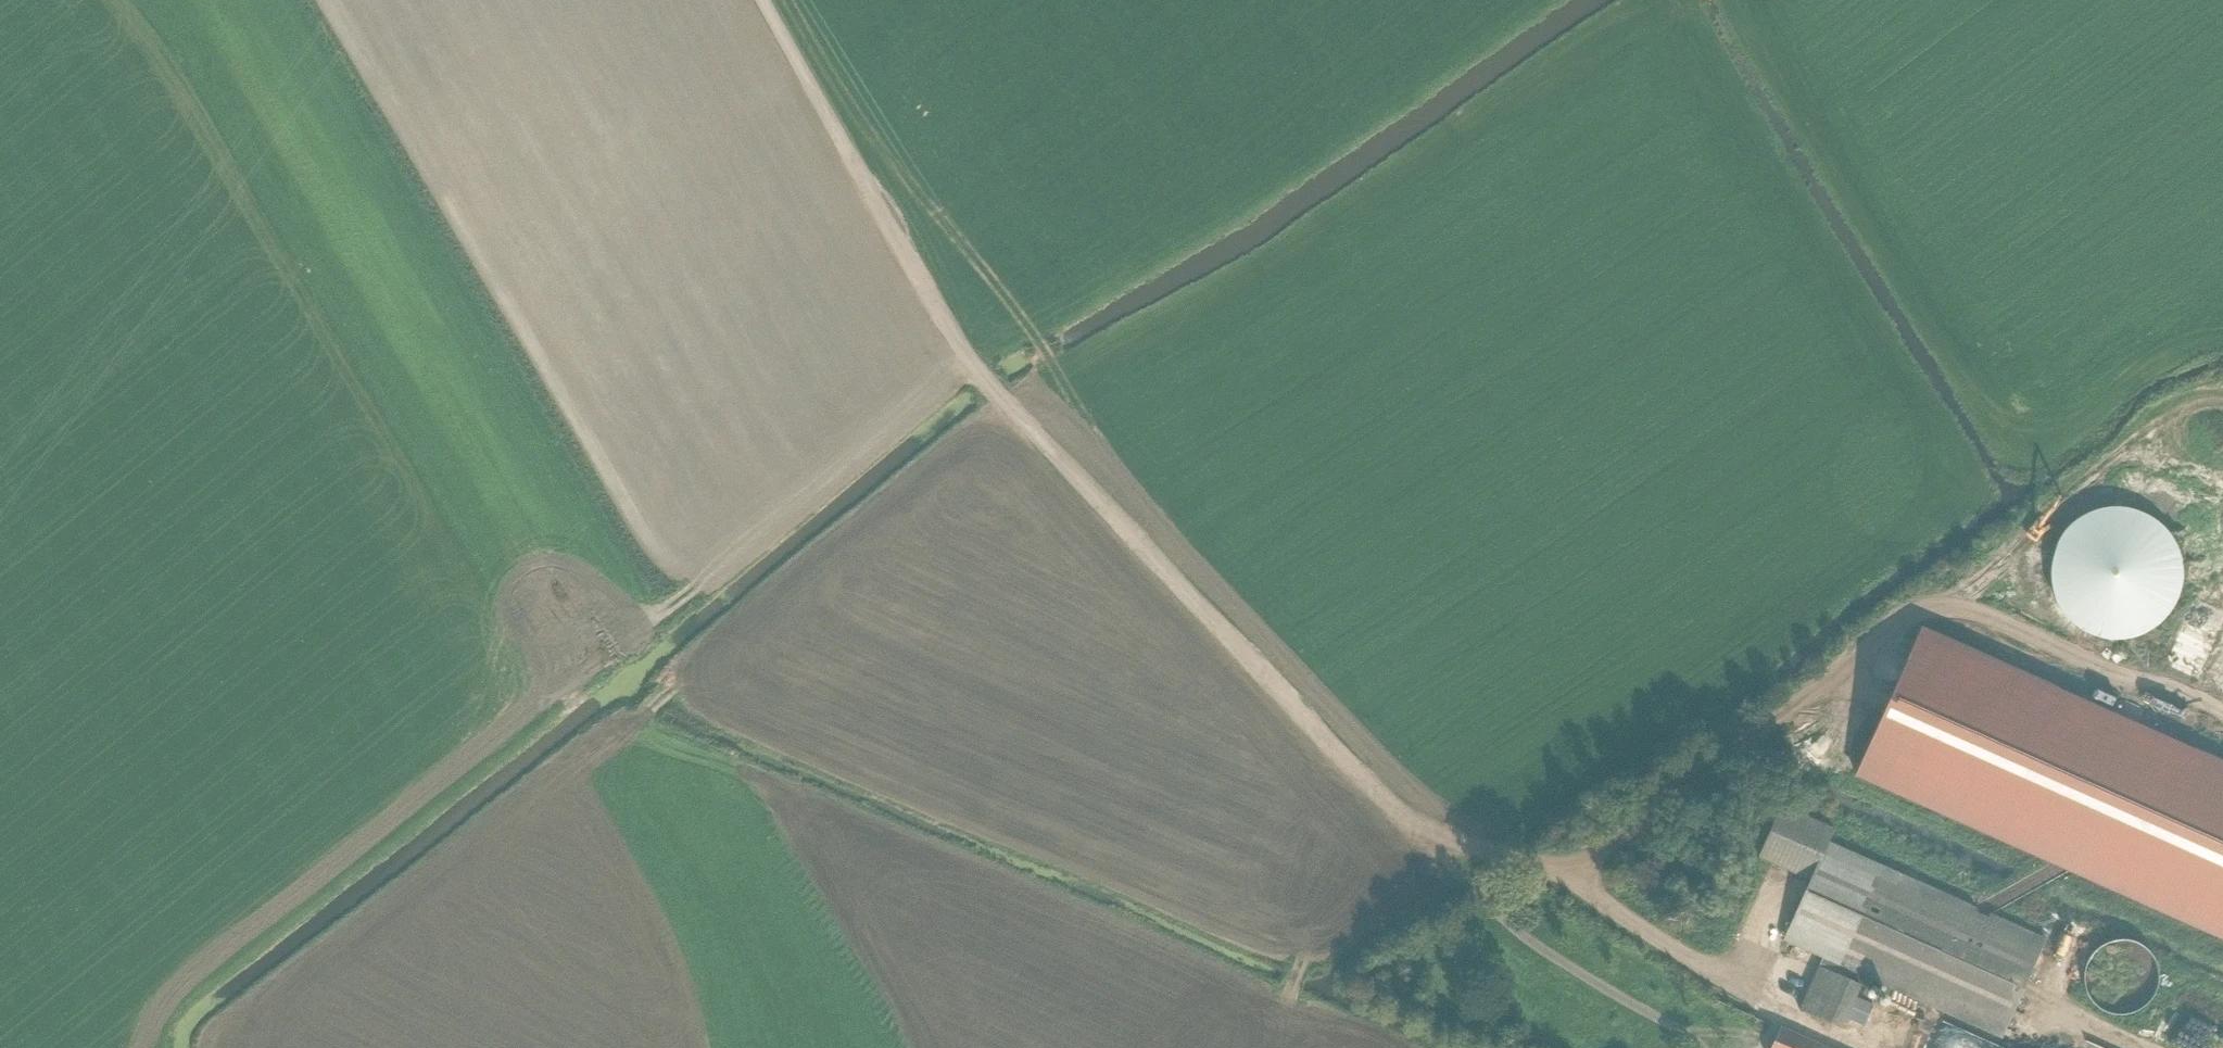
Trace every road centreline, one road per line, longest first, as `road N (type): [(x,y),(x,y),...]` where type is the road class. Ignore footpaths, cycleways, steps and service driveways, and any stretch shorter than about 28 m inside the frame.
road 1 (track): [(1487,890),(1572,868),(1941,603),(2222,723)]

